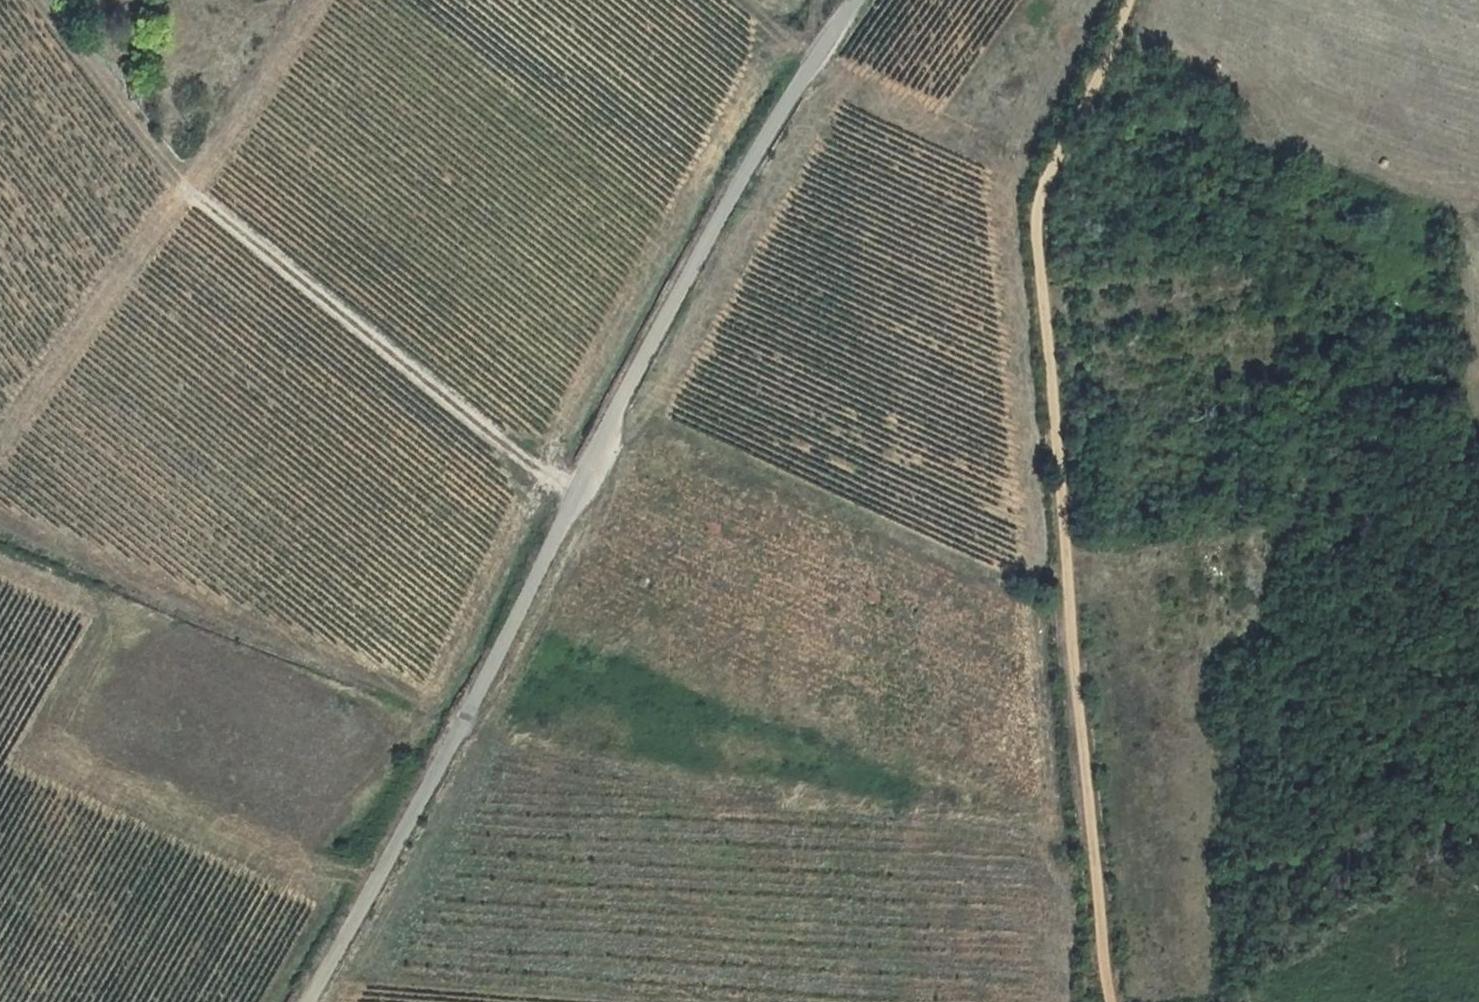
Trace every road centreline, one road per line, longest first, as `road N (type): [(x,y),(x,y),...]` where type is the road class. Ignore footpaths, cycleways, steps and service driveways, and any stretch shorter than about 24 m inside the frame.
road 1 (unclassified): [(307,1001),(470,711),(655,330),(794,86),(855,0)]
road 2 (track): [(1126,0),(1035,225),(1114,1001)]
road 3 (track): [(576,493),(504,445),(187,190)]

